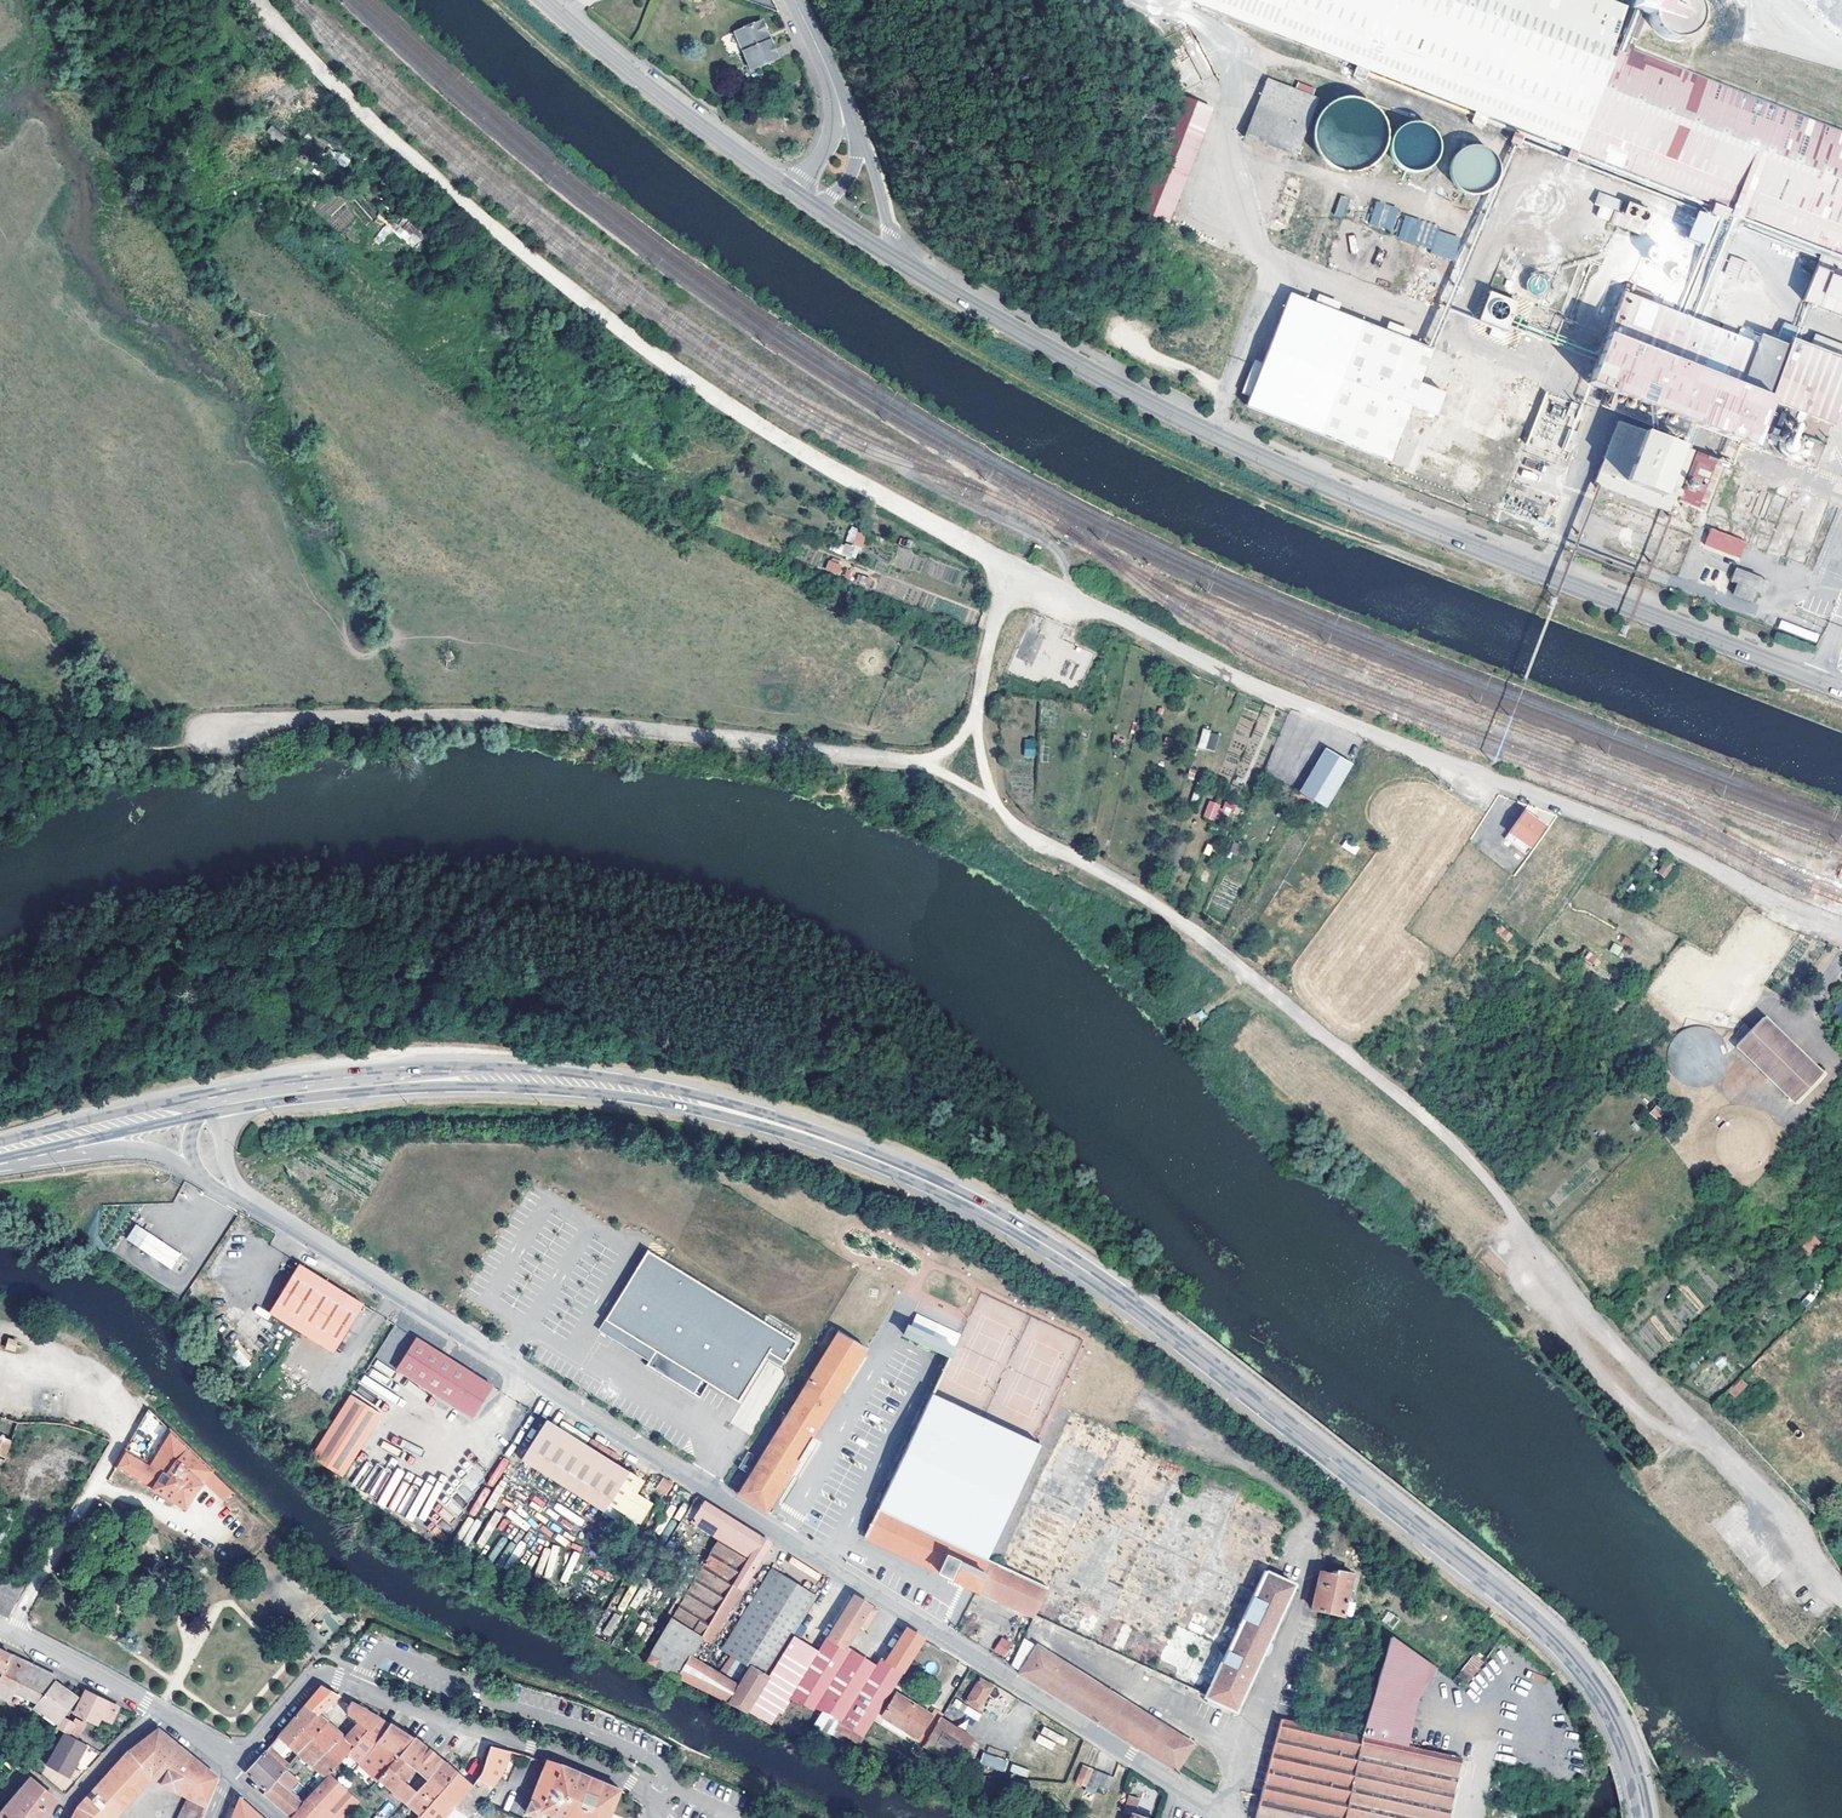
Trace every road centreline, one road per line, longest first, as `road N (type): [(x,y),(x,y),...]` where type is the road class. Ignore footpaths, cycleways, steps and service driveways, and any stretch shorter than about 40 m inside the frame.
road 1 (secondary): [(1643,1817),(1618,1727),(1538,1626),(1125,1300),(941,1185),(753,1114),(581,1080),(433,1074),(217,1100)]
road 2 (unclassified): [(1230,1817),(247,1195)]
road 3 (secondary): [(1841,689),(1406,523),(1214,440),(893,258)]
road 4 (track): [(992,802),(1036,842),(1181,912),(1460,1144),(1513,1228),(1694,1432)]
road 5 (track): [(1009,572),(813,460),(579,296),(388,138),(257,0)]
road 6 (unclassified): [(1841,934),(1707,867),(1370,733),(1009,572)]
road 7 (track): [(909,763),(538,719),(331,718),(129,730)]
road 8 (residential): [(655,1813),(631,1782),(575,1759),(327,1677),(313,1679),(232,1771)]
road 9 (unclassified): [(1241,1817),(1309,1572),(1305,1545),(1281,1510),(1225,1472),(1139,1432)]
road 10 (track): [(1009,572),(971,726),(992,802),(909,763)]
road 11 (secondary): [(789,191),(544,0)]
road 12 (unclassified): [(1694,1432),(1841,1598)]
road 13 (residential): [(160,1708),(0,1627)]
road 14 (residential): [(160,1708),(57,1817)]
road 15 (secondary): [(202,1104),(74,1135)]
road 16 (residential): [(74,1135),(166,1154),(195,1172)]

